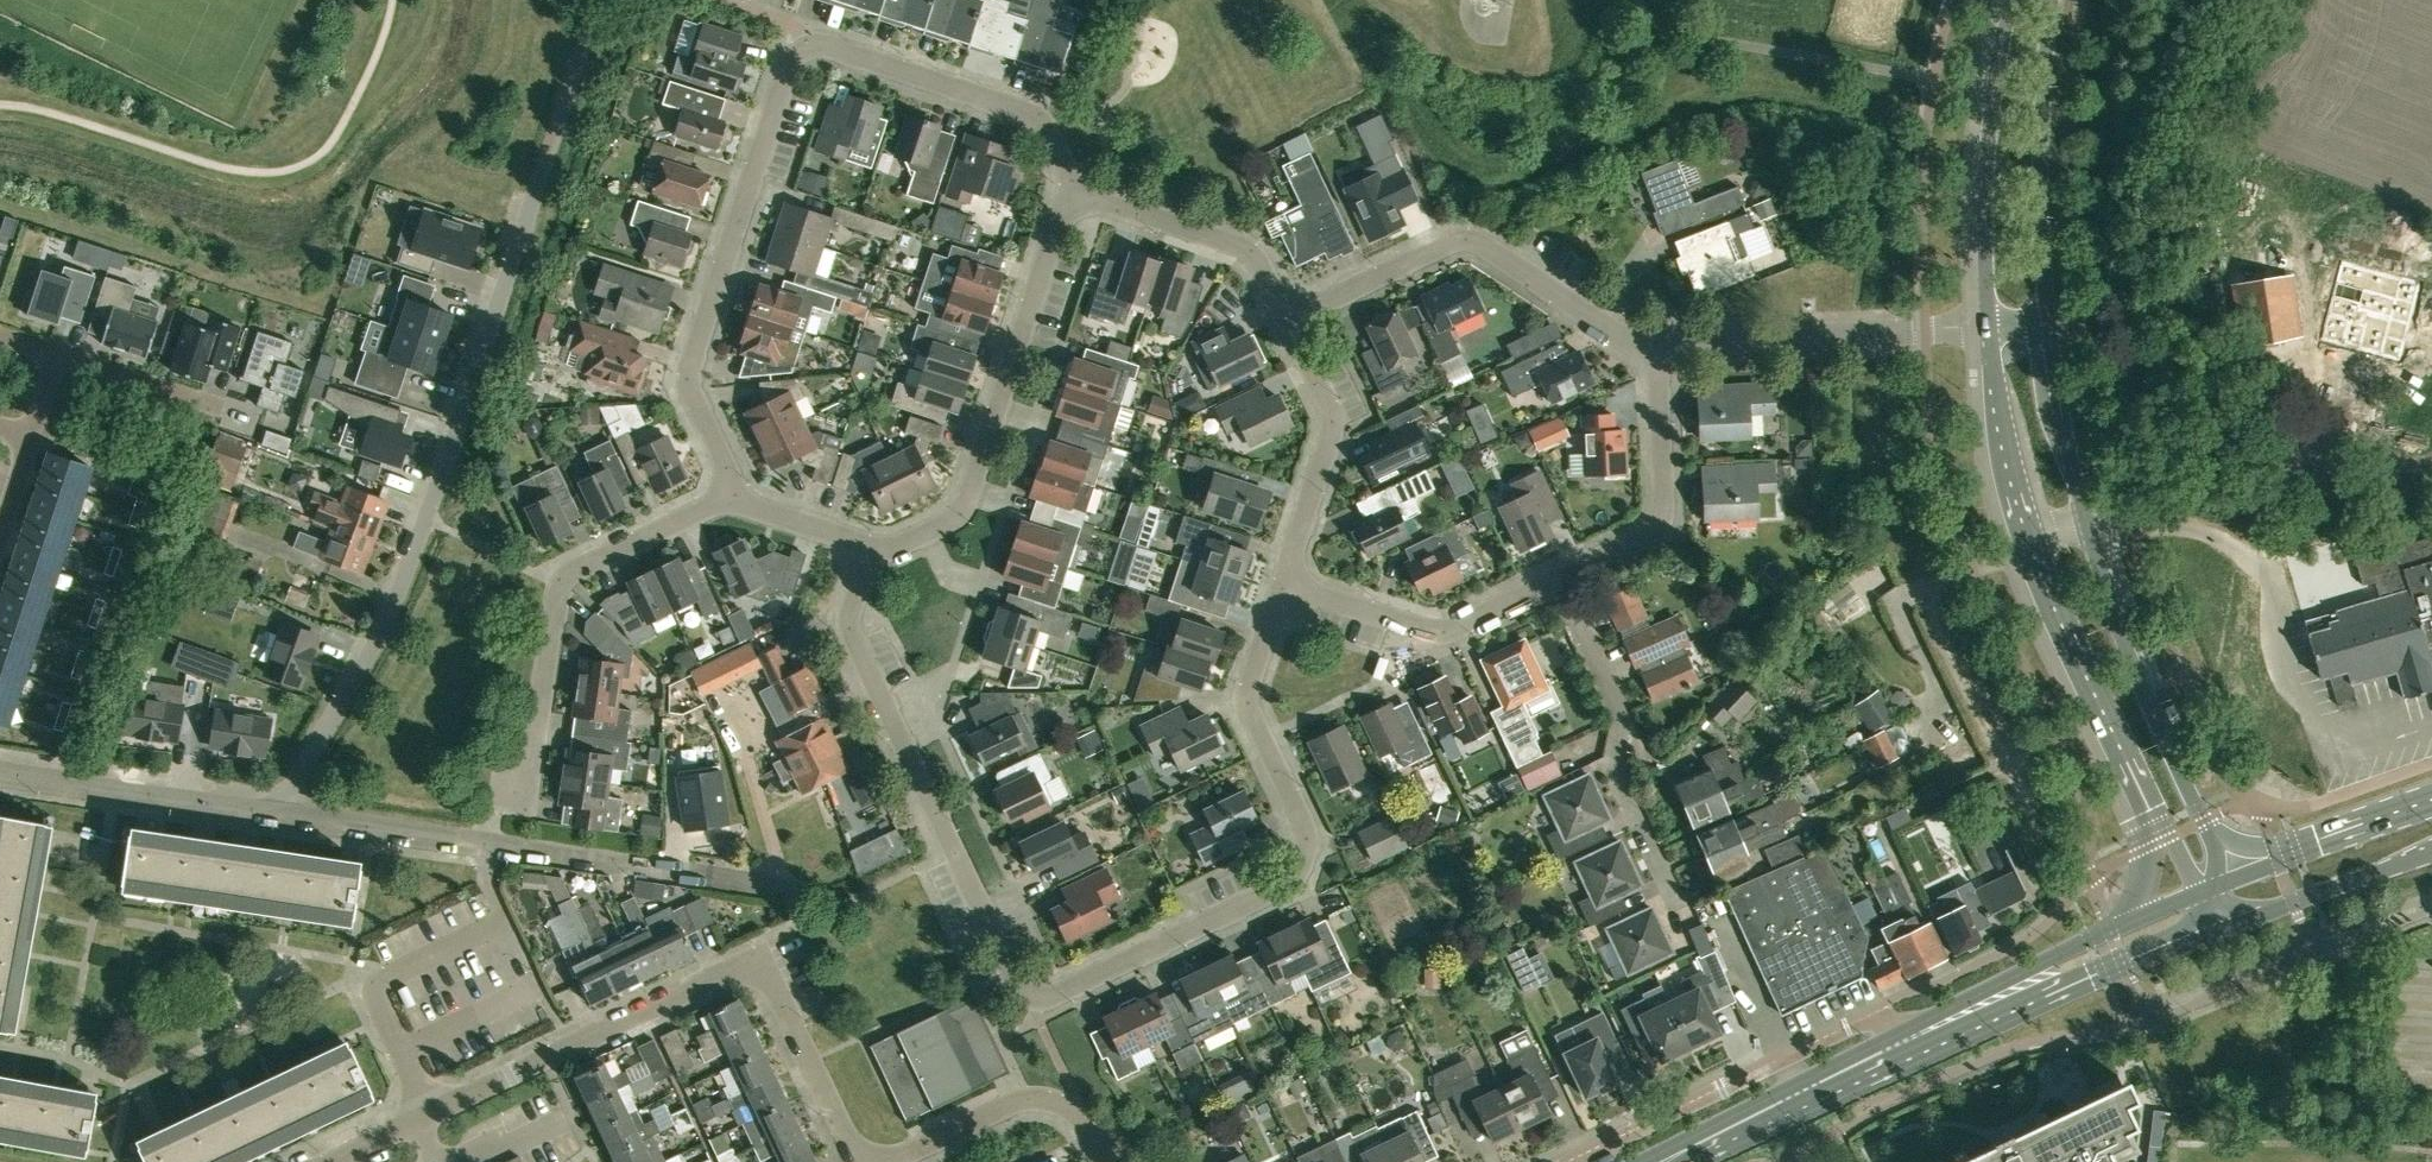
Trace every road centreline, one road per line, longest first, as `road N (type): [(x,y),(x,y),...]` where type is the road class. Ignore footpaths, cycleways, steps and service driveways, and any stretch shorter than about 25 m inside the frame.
road 1 (residential): [(1283,579),(1245,695),(1311,844),(1296,879),(1045,998),(1023,989),(1007,968),(852,636),(850,611),(876,556)]
road 2 (residential): [(1103,1161),(1079,1113),(1036,1097),(895,1159),(862,1154),(772,985),(752,969),(717,977),(413,1120)]
road 3 (unclassified): [(287,815),(399,592),(597,0)]
road 4 (residential): [(732,502),(689,391),(690,366),(789,66),(805,48),(819,44),(1026,110),(1048,128),(1076,195)]
road 5 (residential): [(488,844),(509,786),(531,774),(564,584),(695,509),(732,502)]
road 6 (residential): [(876,556),(967,506),(1057,229),(1076,195)]
road 7 (primary): [(1826,1078),(1897,1071),(2229,927)]
road 8 (residential): [(1285,315),(1429,249),(1471,242),(1624,336),(1658,342)]
road 9 (residential): [(1920,1023),(1873,1016),(1559,1161)]
road 10 (tertiary): [(2223,884),(2203,820),(2137,678),(2089,528)]
road 11 (residential): [(1682,914),(1612,763),(1623,726),(1559,579)]
road 12 (residential): [(1658,342),(1990,325)]
road 13 (tertiary): [(2012,0),(1990,119),(1990,325)]
road 14 (tertiary): [(2048,321),(2041,146),(2051,0)]
road 15 (residential): [(488,844),(803,890)]
road 16 (residential): [(1559,579),(1445,633),(1283,579)]
road 17 (residential): [(1559,579),(1659,525),(1658,342)]
road 18 (tertiary): [(2029,544),(2153,808)]
road 19 (residential): [(0,772),(287,815)]
road 20 (residential): [(1285,315),(1334,423),(1283,579)]
road 21 (residential): [(1076,195),(1238,242),(1256,257),(1285,315)]
road 22 (primary): [(2139,918),(1920,1023)]
road 23 (residential): [(59,356),(274,426)]
road 24 (tertiary): [(1990,325),(2000,440),(2029,544)]
road 25 (primary): [(2431,810),(2223,884)]
road 26 (primary): [(2229,927),(2431,852)]
road 27 (tertiary): [(2089,528),(2048,321)]
road 28 (residential): [(287,815),(488,844)]
road 29 (primary): [(1663,1161),(1826,1078)]
road 30 (residential): [(876,556),(846,535),(732,502)]

